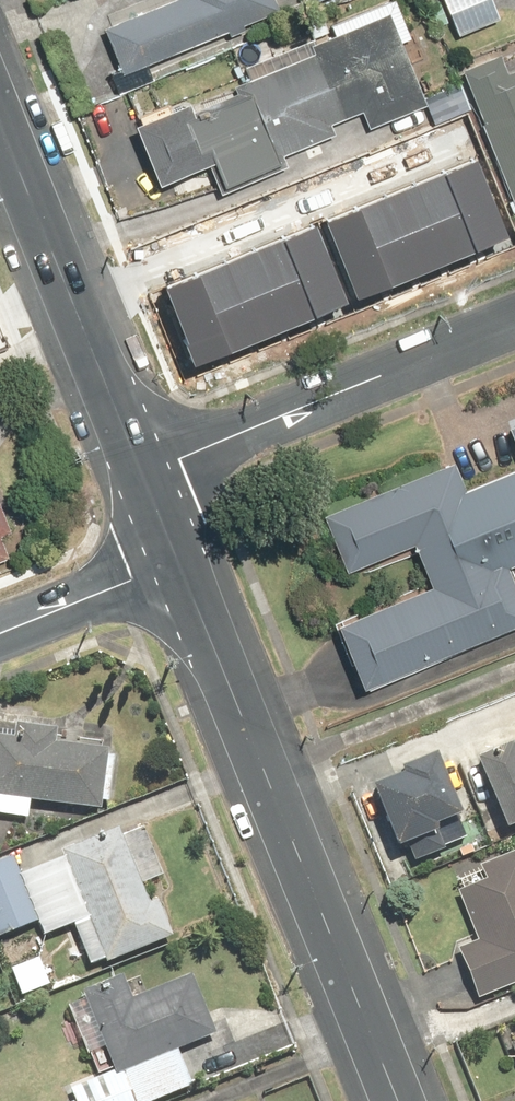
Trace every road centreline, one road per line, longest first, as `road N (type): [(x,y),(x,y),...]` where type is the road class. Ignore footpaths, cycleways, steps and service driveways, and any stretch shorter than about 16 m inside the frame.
road 1 (secondary): [(404,1100),(186,566)]
road 2 (secondary): [(149,473),(0,107)]
road 3 (residential): [(514,322),(149,473)]
road 4 (residential): [(0,640),(186,566)]

